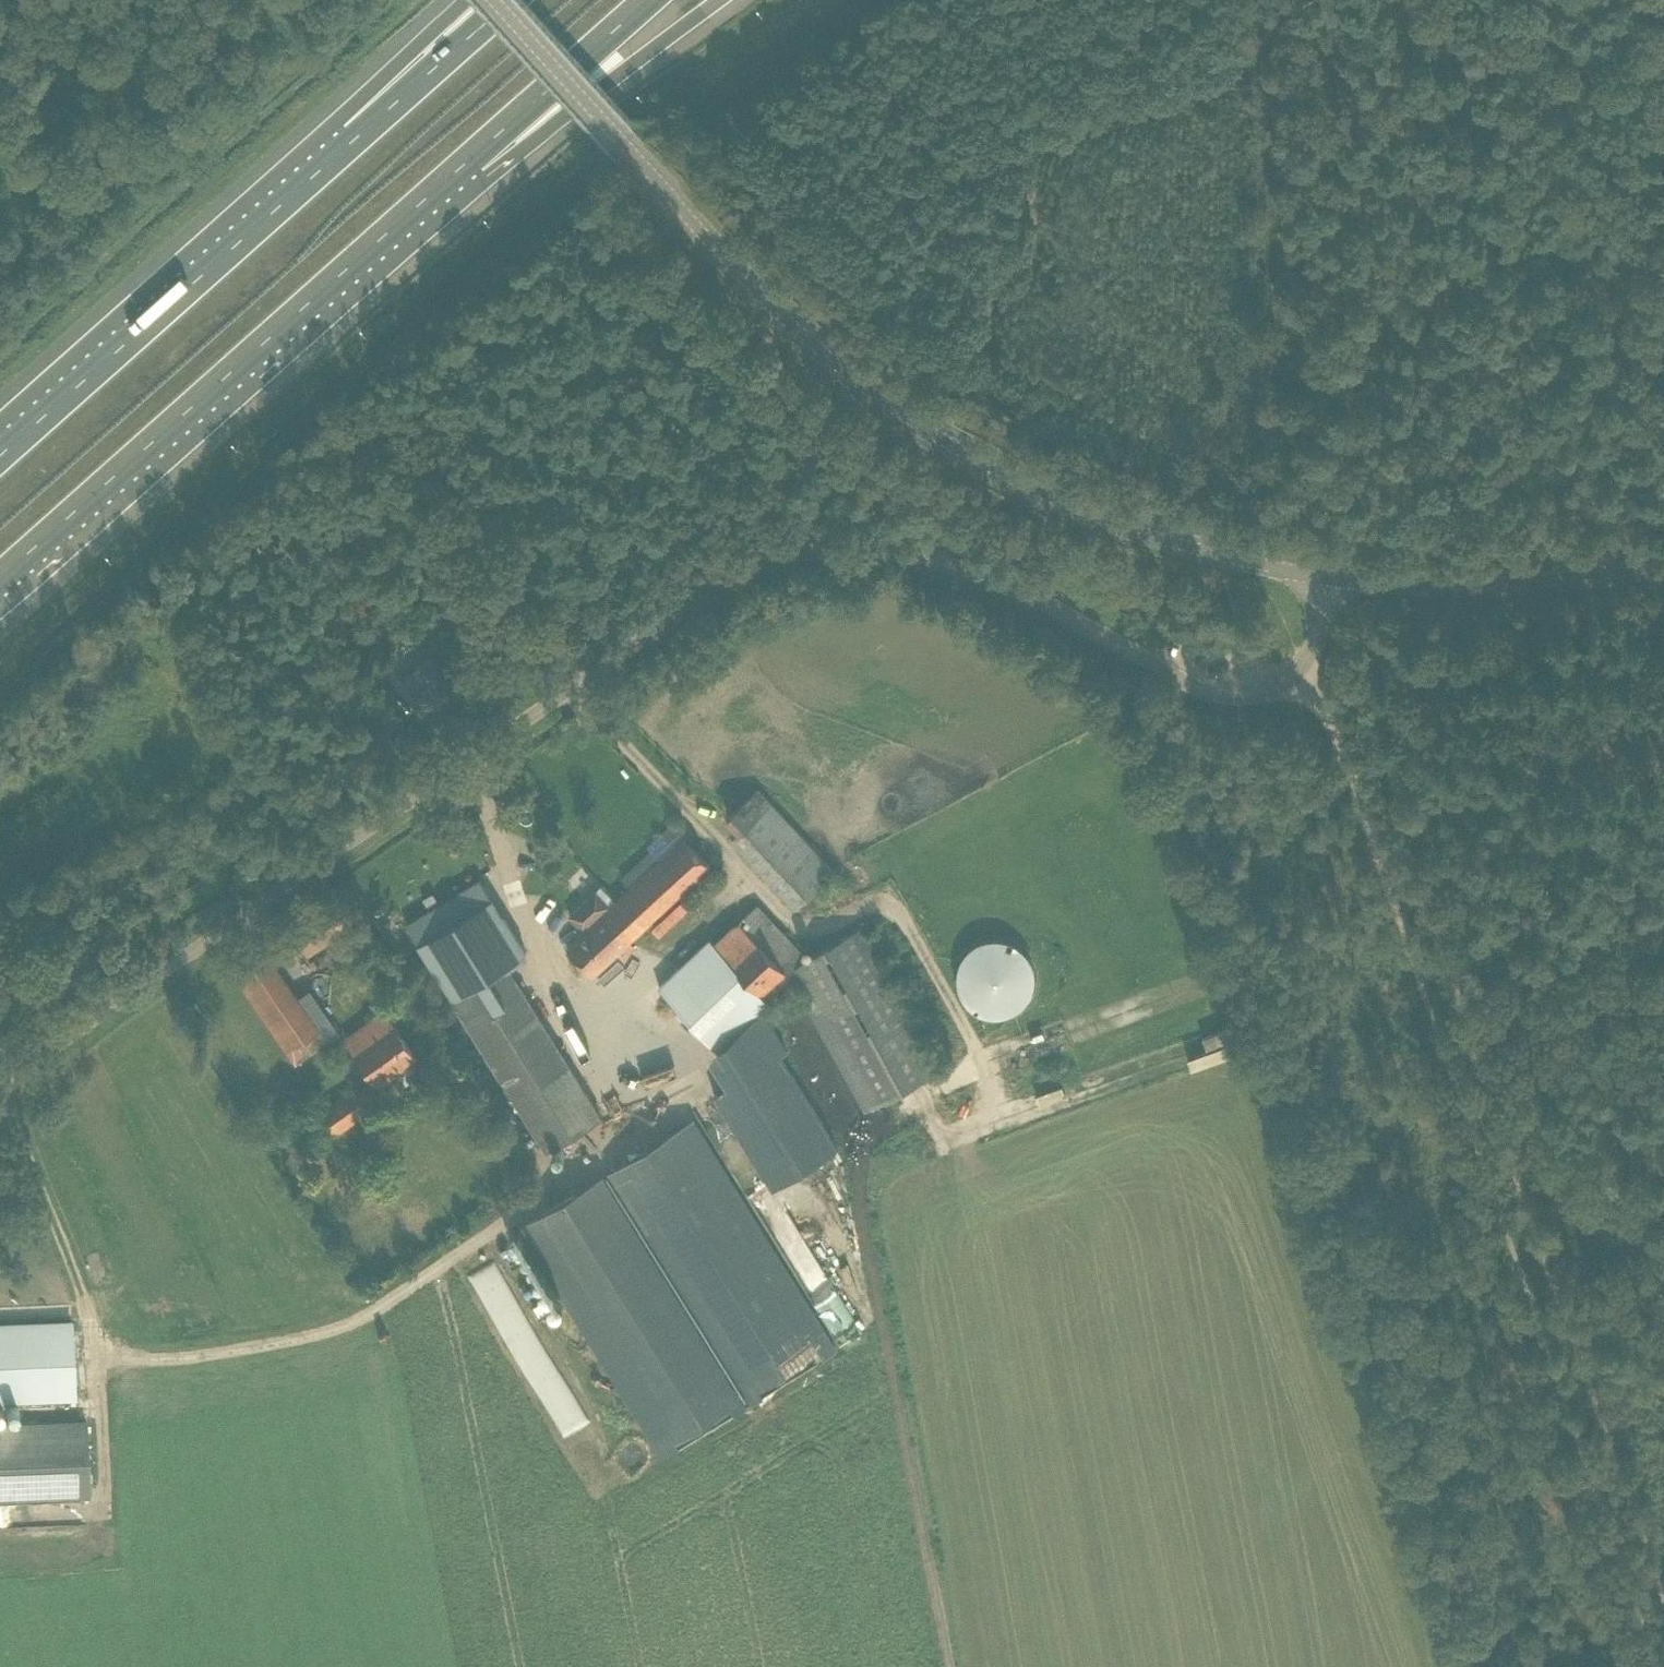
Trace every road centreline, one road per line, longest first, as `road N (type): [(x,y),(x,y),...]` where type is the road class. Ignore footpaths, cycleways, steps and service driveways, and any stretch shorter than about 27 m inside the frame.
road 1 (unclassified): [(0,1086),(801,546),(865,542),(965,561),(1204,696),(1248,702),(1302,679)]
road 2 (unclassified): [(1327,576),(1227,558),(1000,478),(871,394),(753,286),(493,0)]
road 3 (track): [(1663,1655),(1355,791)]
road 4 (motorway): [(0,580),(476,156)]
road 5 (motorway): [(357,137),(0,455)]
road 6 (unclassified): [(1327,576),(1530,581),(1663,564)]
road 7 (motorway): [(476,156),(609,80),(715,0)]
road 8 (motorway): [(476,156),(651,0)]
road 9 (motorway): [(511,0),(357,137)]
road 10 (motorway): [(466,0),(417,47),(357,137)]
road 11 (unclassified): [(1355,791),(1302,679)]

